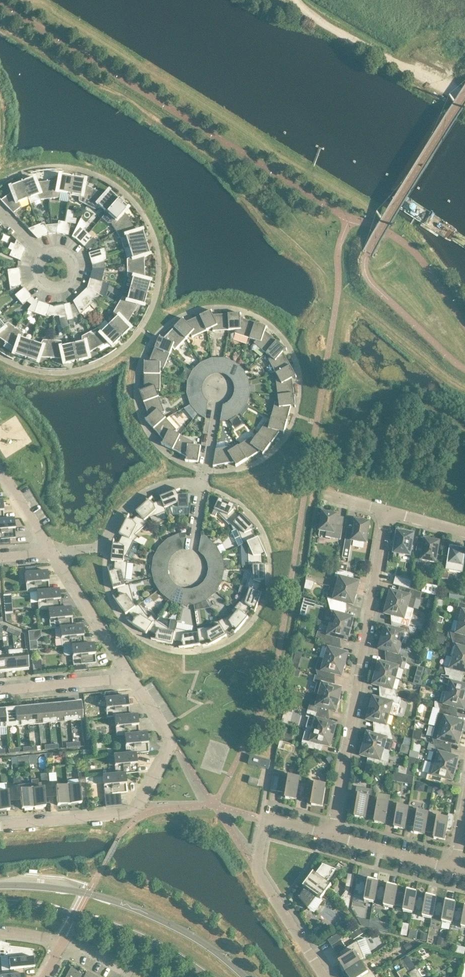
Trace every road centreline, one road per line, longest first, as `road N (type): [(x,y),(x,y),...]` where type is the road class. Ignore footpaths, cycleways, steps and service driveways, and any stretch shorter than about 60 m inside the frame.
road 1 (residential): [(332,836),(388,512)]
road 2 (residential): [(0,825),(127,814),(139,805),(171,743),(133,680)]
road 3 (tertiary): [(243,976),(134,910),(89,895),(0,887)]
road 4 (tertiary): [(0,905),(125,933),(205,976)]
road 5 (track): [(464,111),(296,0)]
road 6 (residential): [(53,554),(105,548),(128,507),(158,490),(203,486)]
road 7 (residential): [(324,976),(257,872),(267,819)]
road 8 (residential): [(133,680),(53,554)]
road 9 (residential): [(0,692),(133,680)]
road 10 (residential): [(451,870),(332,836)]

